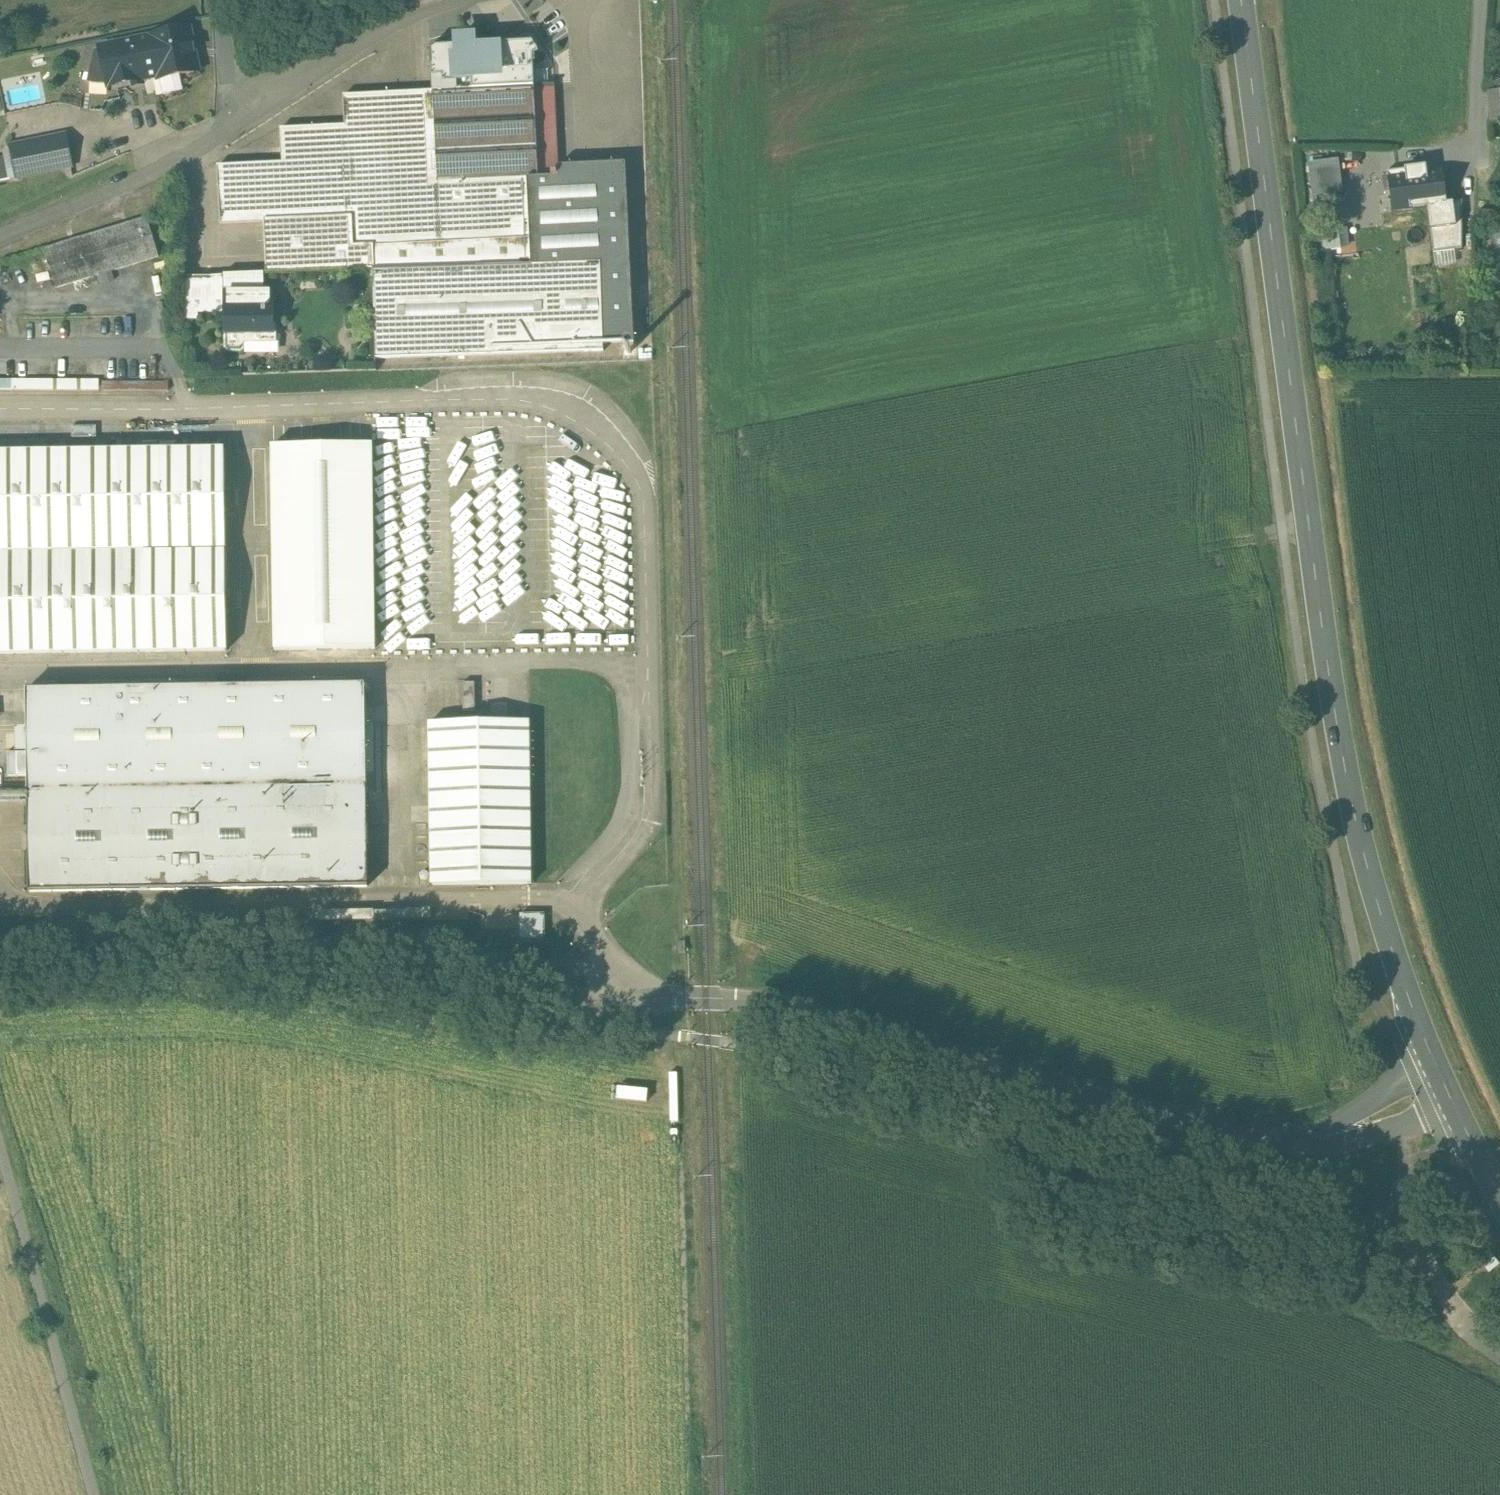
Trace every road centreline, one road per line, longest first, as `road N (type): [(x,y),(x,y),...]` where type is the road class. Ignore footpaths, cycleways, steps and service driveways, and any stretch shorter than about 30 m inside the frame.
road 1 (unclassified): [(0,968),(262,958),(560,1020),(649,998),(703,996),(803,1008),(1206,1129),(1325,1152),(1450,1099)]
road 2 (secondary): [(1450,1099),(1382,915),(1358,824),(1244,0)]
road 3 (unclassified): [(93,1494),(0,1157)]
road 4 (residential): [(231,123),(168,163),(0,235)]
road 5 (residential): [(453,0),(368,33),(231,123)]
road 6 (residential): [(231,123),(226,0)]

